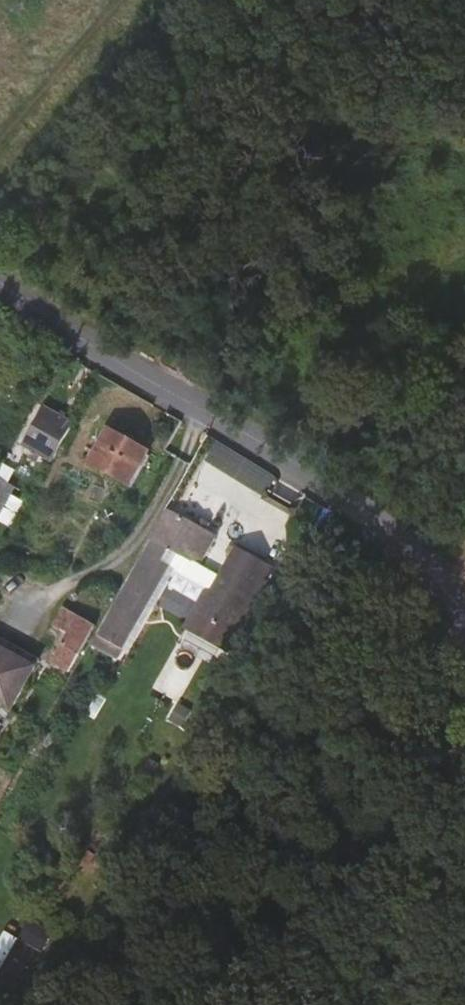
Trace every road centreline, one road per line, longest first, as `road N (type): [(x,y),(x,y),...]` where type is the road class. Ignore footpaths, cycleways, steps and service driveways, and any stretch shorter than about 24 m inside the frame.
road 1 (residential): [(0,276),(144,383),(224,422),(346,500),(436,576),(464,625)]

